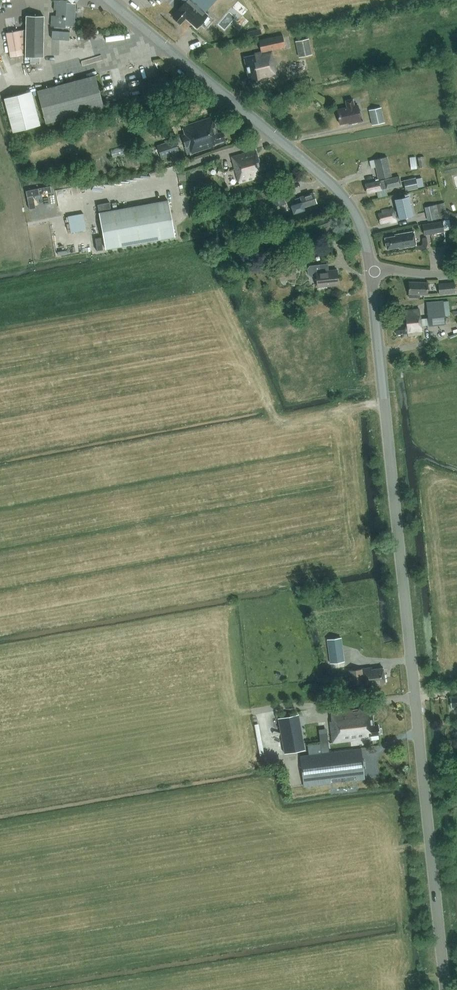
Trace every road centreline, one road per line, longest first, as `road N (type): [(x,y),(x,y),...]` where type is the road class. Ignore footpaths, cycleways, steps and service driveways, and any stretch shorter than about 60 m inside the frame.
road 1 (tertiary): [(443,989),(371,274)]
road 2 (tertiary): [(371,274),(363,230),(336,190),(109,0)]

